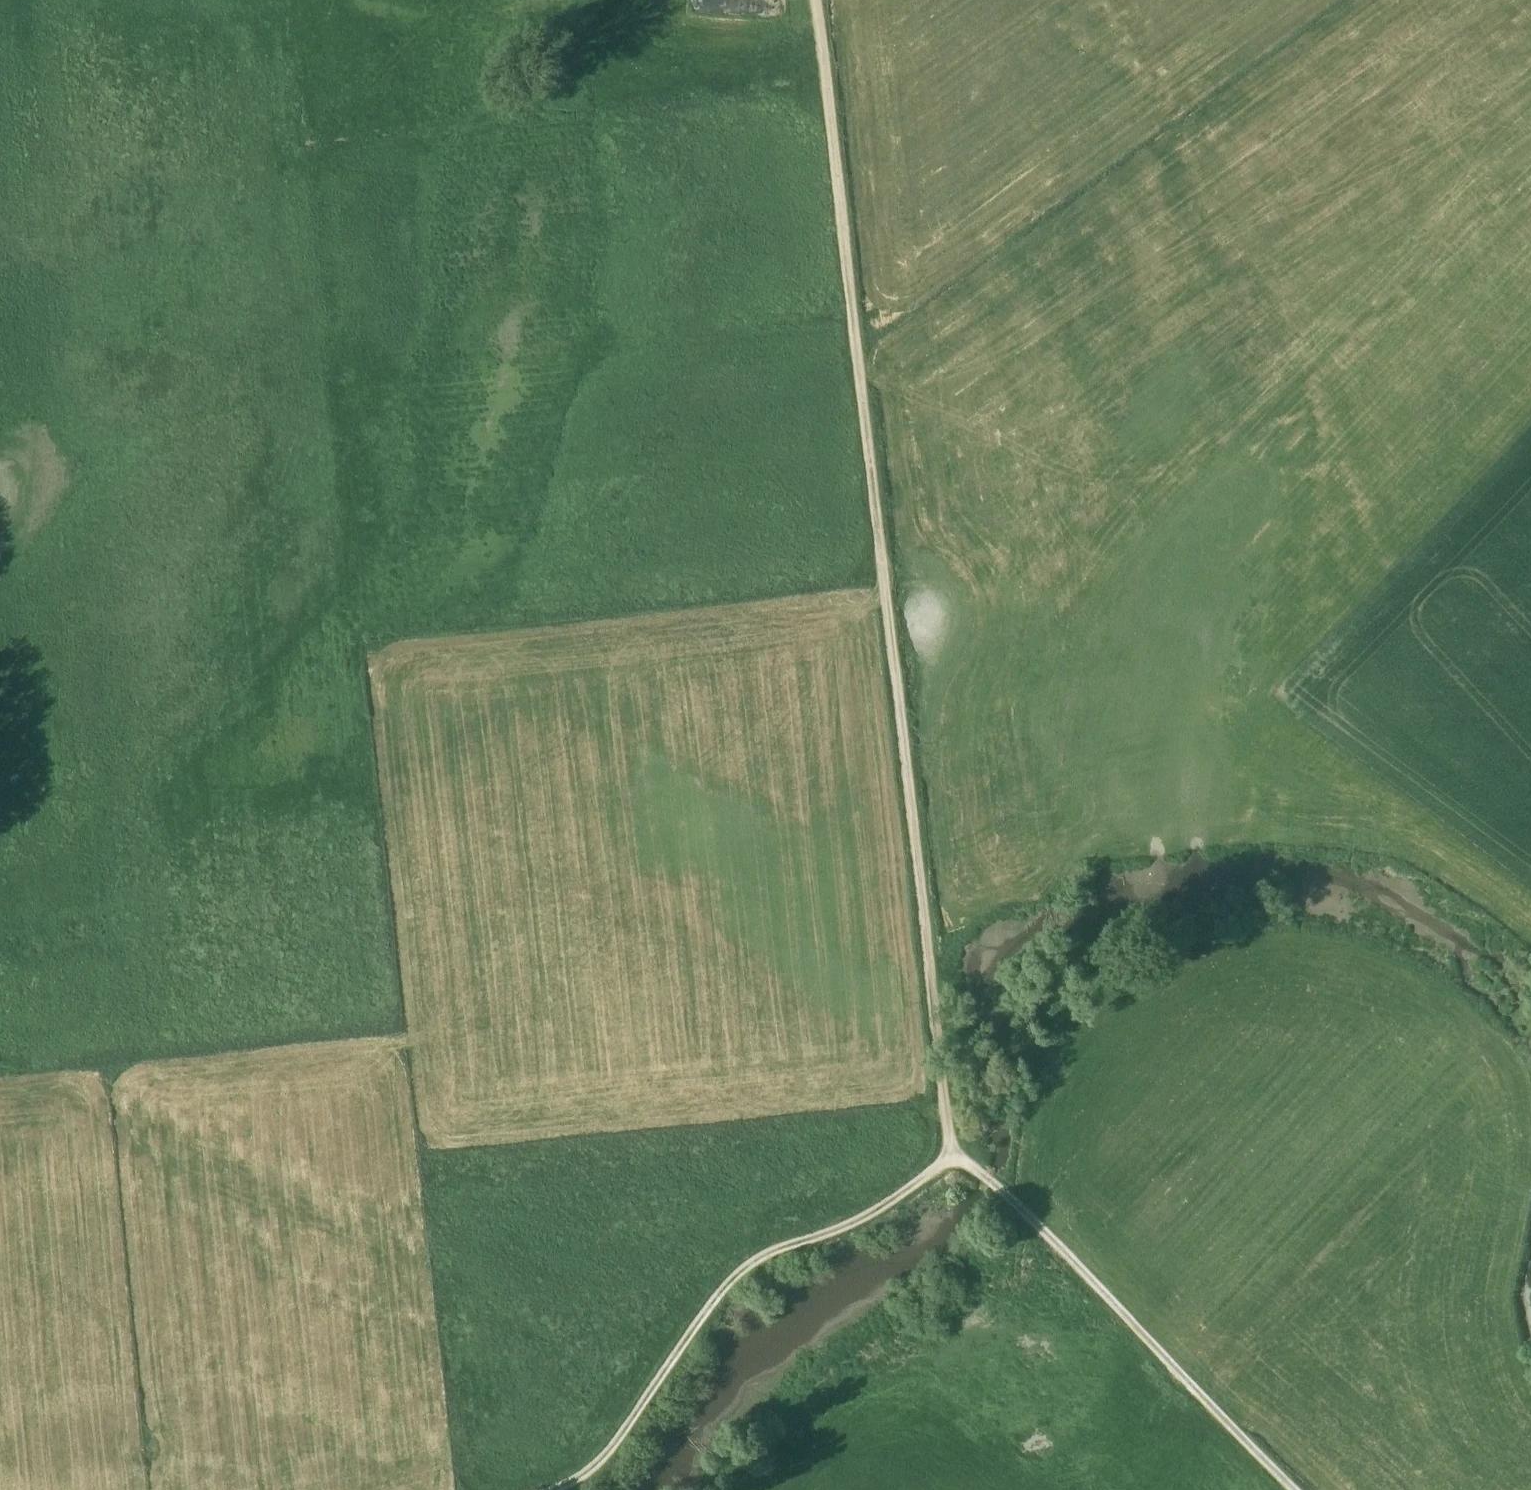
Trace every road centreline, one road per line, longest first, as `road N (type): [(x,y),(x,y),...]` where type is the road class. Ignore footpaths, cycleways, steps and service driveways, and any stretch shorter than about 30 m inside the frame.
road 1 (track): [(952,1158),(816,0)]
road 2 (track): [(553,1489),(605,1455),(725,1283),(781,1246),(834,1231),(881,1206),(952,1158)]
road 3 (track): [(952,1158),(1027,1221),(1293,1489)]

